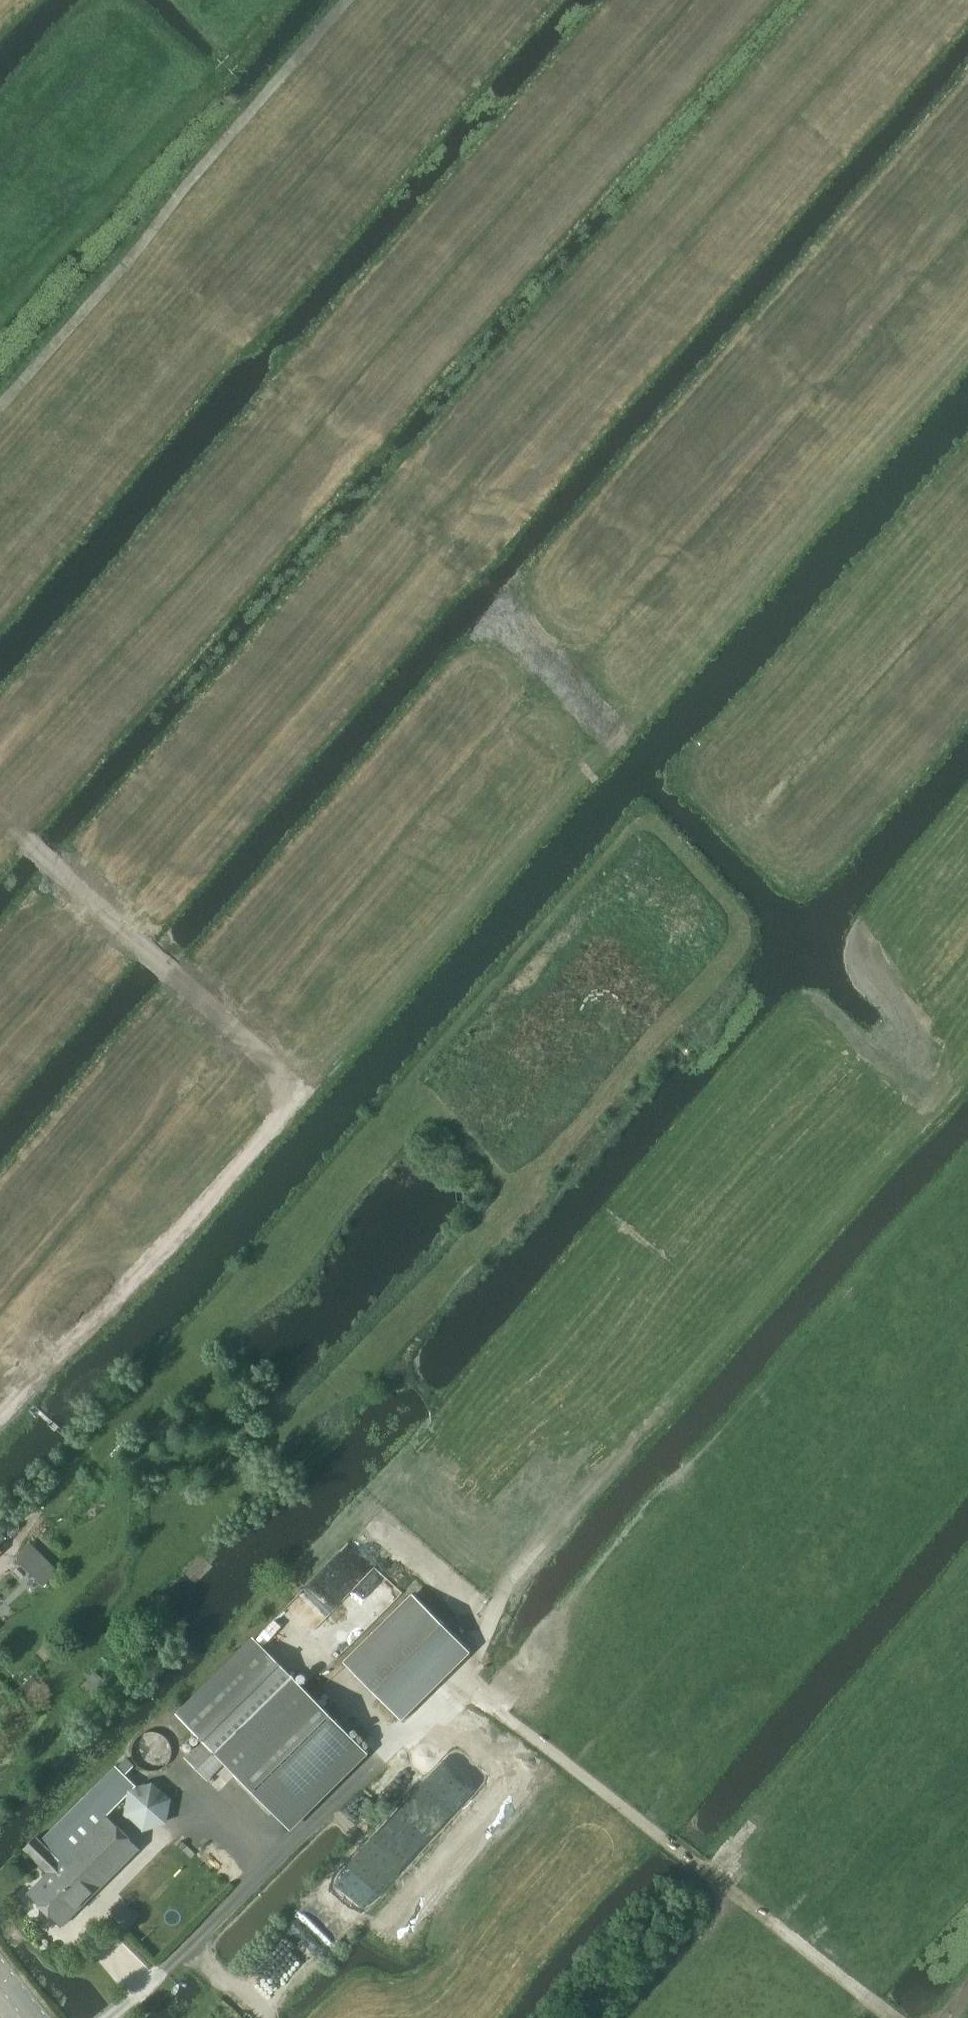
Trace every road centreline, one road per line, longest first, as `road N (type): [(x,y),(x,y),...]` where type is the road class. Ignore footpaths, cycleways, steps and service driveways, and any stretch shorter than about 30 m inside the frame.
road 1 (track): [(893,2017),(456,1684),(351,1780)]
road 2 (track): [(408,976),(0,1420)]
road 3 (track): [(350,0),(0,406)]

